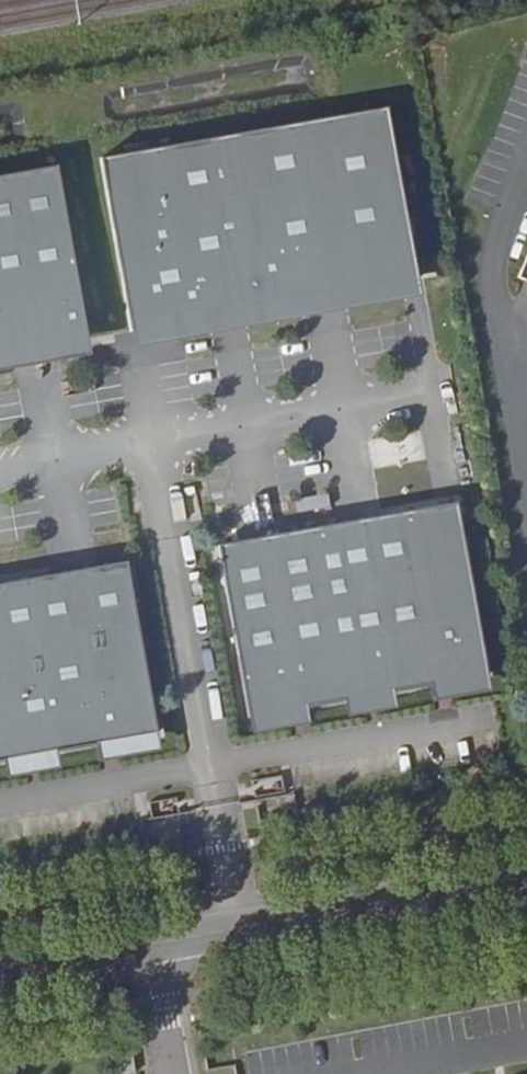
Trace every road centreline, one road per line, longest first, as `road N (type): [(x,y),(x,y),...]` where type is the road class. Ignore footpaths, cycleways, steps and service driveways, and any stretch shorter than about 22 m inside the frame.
road 1 (unclassified): [(0,978),(526,881)]

